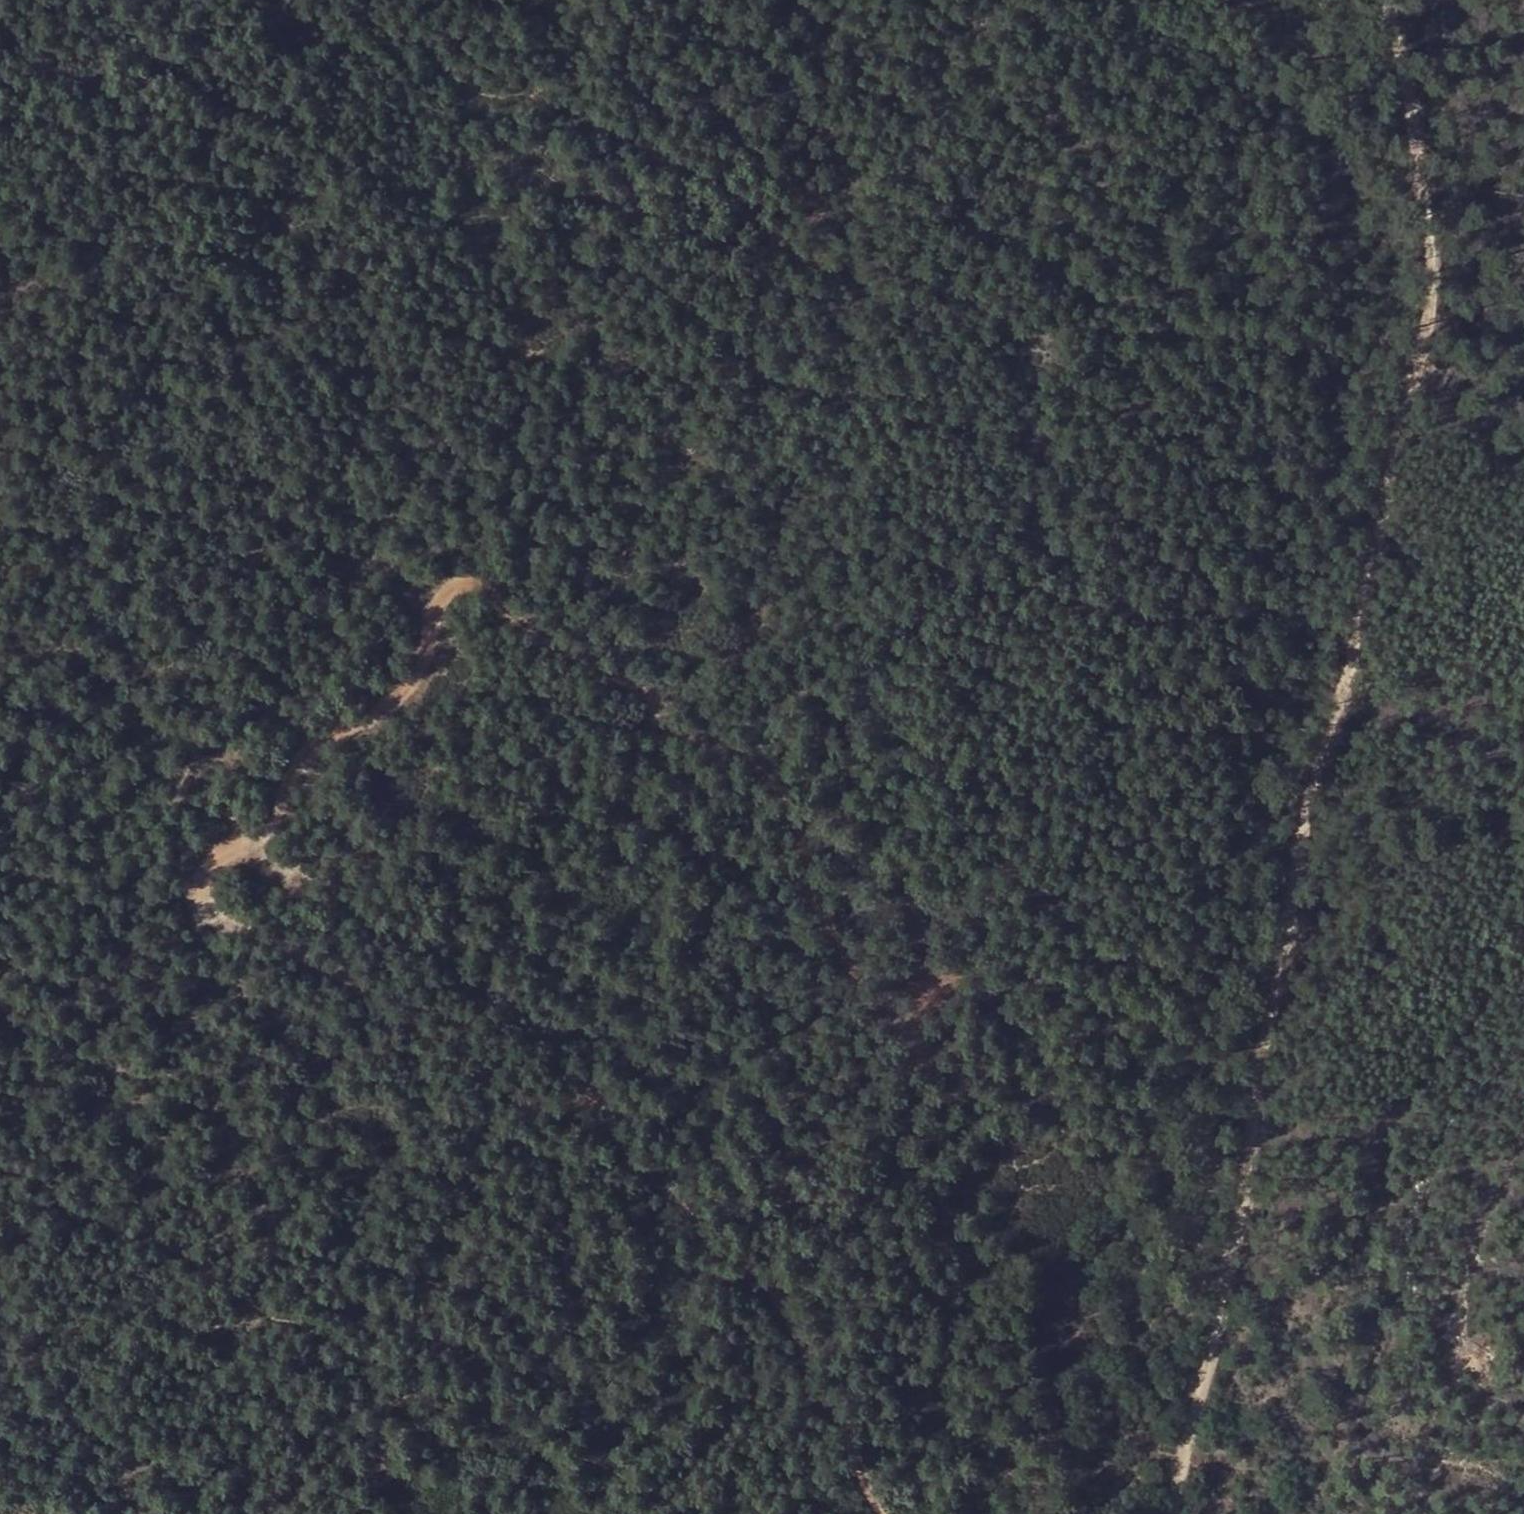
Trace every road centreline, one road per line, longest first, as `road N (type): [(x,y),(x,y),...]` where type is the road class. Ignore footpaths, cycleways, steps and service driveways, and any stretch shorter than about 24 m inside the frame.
road 1 (track): [(881,1513),(845,1432),(733,1254),(578,1098),(351,980),(232,939),(207,899),(228,834),(485,631),(541,630),(629,674),(701,738),(827,890),(925,1069),(979,1132)]
road 2 (track): [(1383,0),(1417,137),(1439,282),(1348,656),(1168,1513)]

